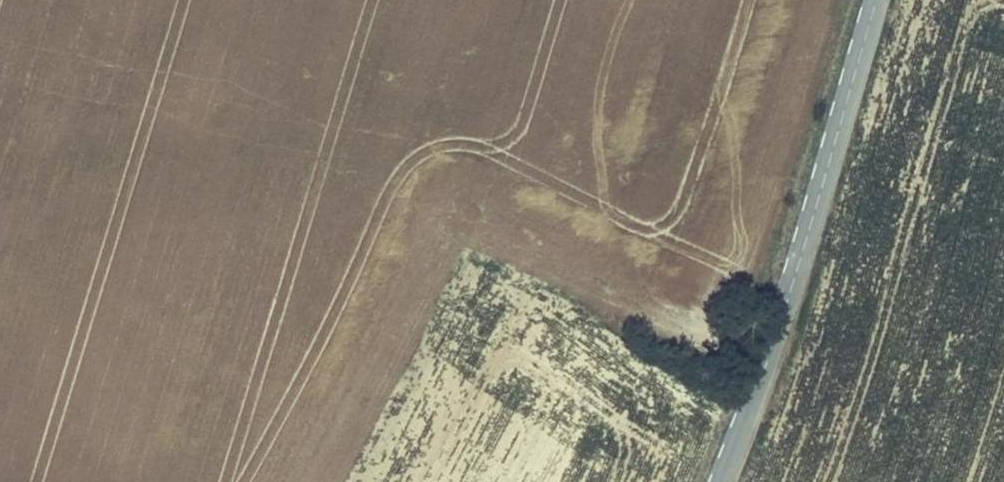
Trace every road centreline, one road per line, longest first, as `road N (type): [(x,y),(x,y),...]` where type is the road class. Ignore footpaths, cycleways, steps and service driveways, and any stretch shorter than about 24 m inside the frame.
road 1 (unclassified): [(721,481),(875,0)]

